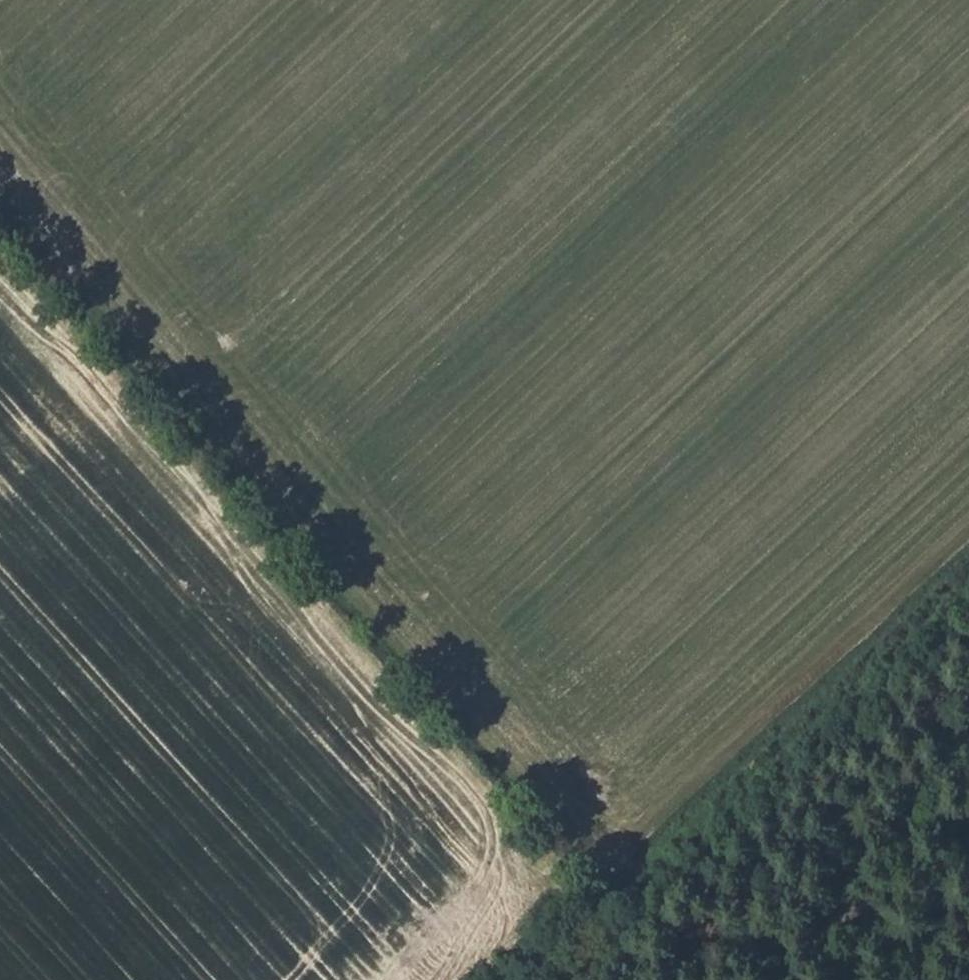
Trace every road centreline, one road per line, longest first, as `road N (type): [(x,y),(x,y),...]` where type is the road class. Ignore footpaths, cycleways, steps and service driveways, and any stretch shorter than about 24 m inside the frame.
road 1 (track): [(0,215),(607,881)]
road 2 (track): [(505,979),(968,540)]

